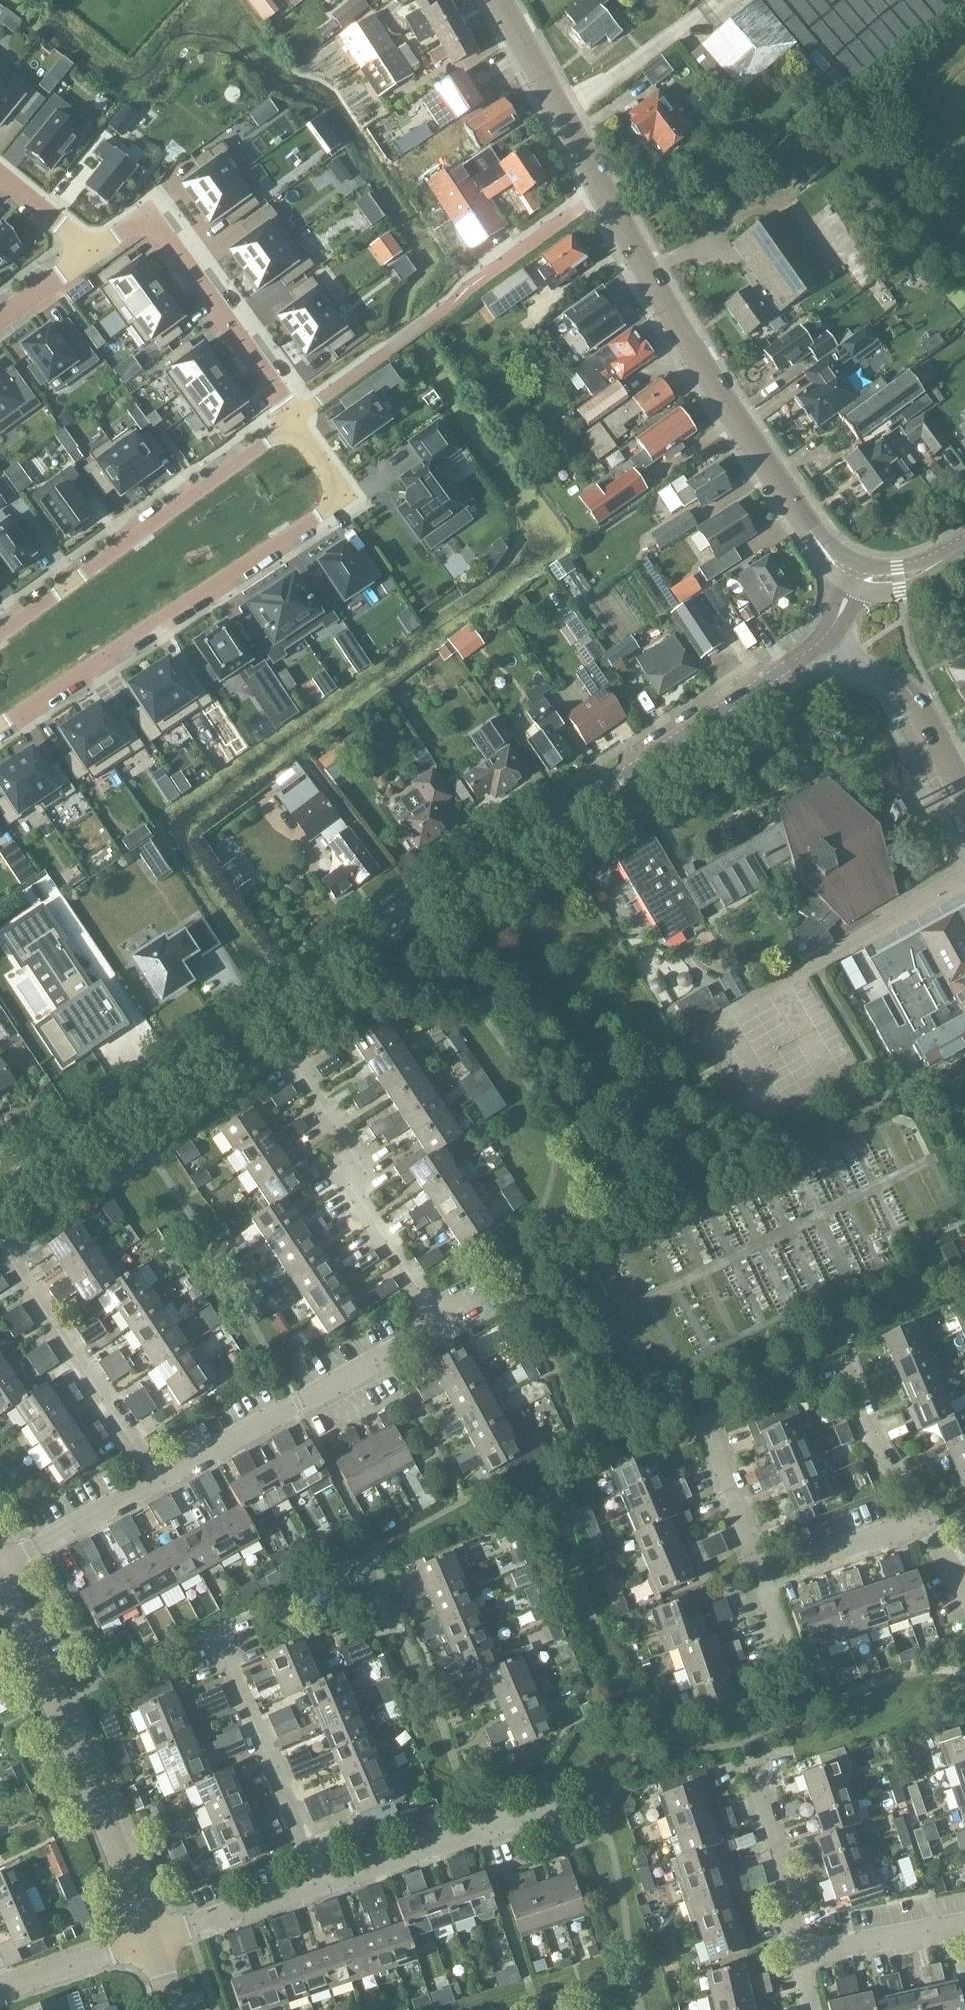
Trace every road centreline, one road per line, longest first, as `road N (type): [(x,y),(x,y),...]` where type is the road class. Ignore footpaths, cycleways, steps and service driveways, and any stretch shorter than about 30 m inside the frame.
road 1 (tertiary): [(0,1196),(825,641)]
road 2 (tertiary): [(857,577),(830,558),(651,279),(501,0)]
road 3 (residential): [(0,733),(353,499),(296,419)]
road 4 (residential): [(153,1944),(97,1781),(0,1578)]
road 5 (residential): [(296,419),(0,634)]
road 6 (residential): [(159,1481),(444,1323)]
road 7 (residential): [(296,419),(151,214),(90,251)]
road 8 (residential): [(444,1323),(357,1201),(352,1151),(298,1075)]
road 9 (residential): [(325,1888),(212,1636)]
road 10 (residential): [(159,1481),(10,1253)]
road 11 (residential): [(325,1888),(559,1807)]
road 12 (residential): [(805,1957),(747,1737)]
road 13 (residential): [(964,793),(913,697),(825,641)]
road 14 (residential): [(153,1944),(325,1888)]
road 15 (residential): [(0,1566),(159,1481)]
road 16 (residential): [(907,1529),(853,1376)]
road 17 (residential): [(805,1957),(964,1927)]
road 18 (residential): [(0,1995),(153,1944)]
road 19 (residential): [(763,1582),(907,1529)]
road 20 (residential): [(763,1582),(717,1436)]
road 21 (residential): [(809,1715),(763,1582)]

